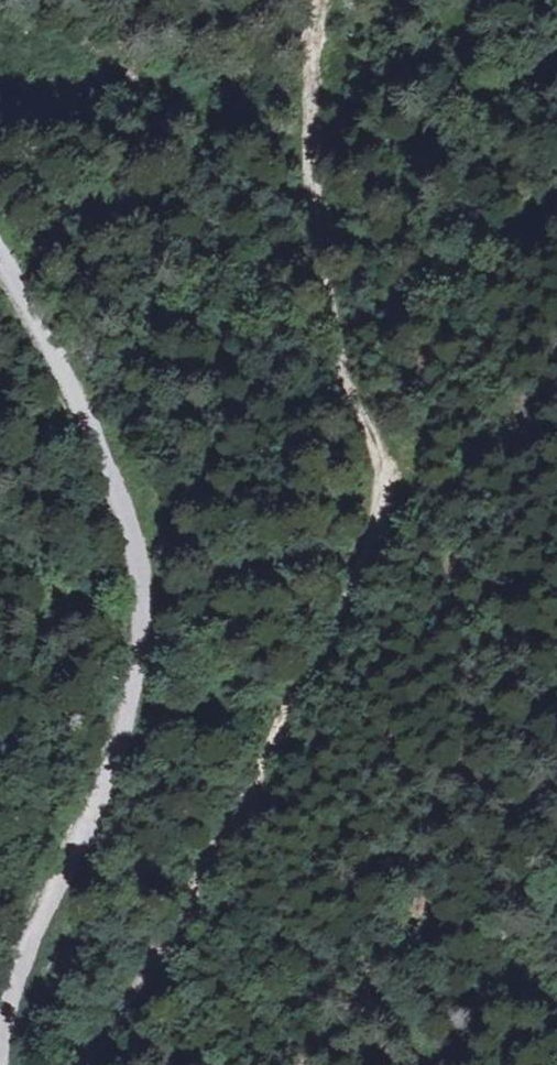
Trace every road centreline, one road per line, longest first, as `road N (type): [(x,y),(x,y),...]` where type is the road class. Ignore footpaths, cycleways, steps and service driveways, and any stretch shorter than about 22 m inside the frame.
road 1 (track): [(318,0),(310,203),(346,368),(385,464),(388,492),(327,653),(260,794),(83,1064)]
road 2 (track): [(0,262),(107,457),(142,578),(124,727),(78,846),(16,965),(0,1040)]

